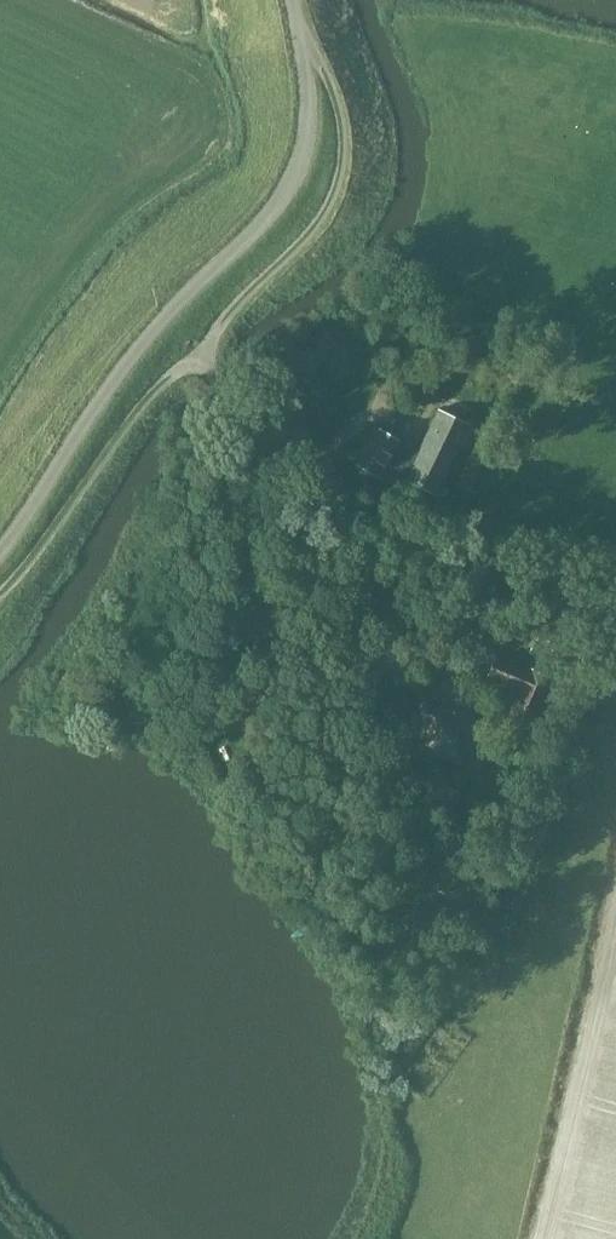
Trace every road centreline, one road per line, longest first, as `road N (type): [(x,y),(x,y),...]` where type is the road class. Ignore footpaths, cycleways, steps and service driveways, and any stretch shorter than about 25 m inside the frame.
road 1 (unclassified): [(0,551),(125,365),(292,180),(307,117),(301,43)]
road 2 (track): [(200,358),(360,646),(540,631)]
road 3 (track): [(301,43),(339,116),(332,197),(315,229),(224,317),(200,358)]
road 4 (track): [(0,464),(76,370),(156,293),(224,260)]
road 5 (track): [(0,587),(155,389),(200,358)]

